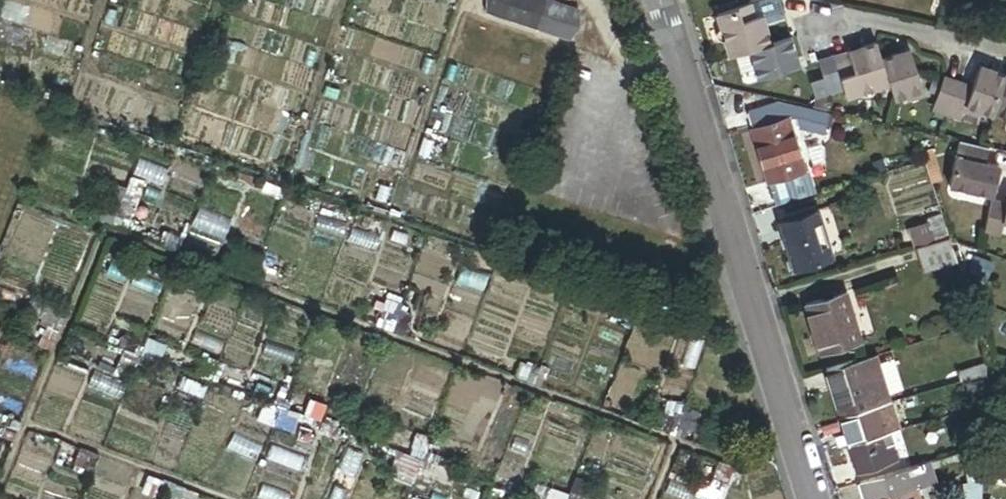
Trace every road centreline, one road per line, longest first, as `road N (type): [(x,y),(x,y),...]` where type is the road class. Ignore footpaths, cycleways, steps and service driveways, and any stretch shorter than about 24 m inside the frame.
road 1 (residential): [(660,0),(812,498)]
road 2 (residential): [(1005,52),(834,17),(823,35)]

